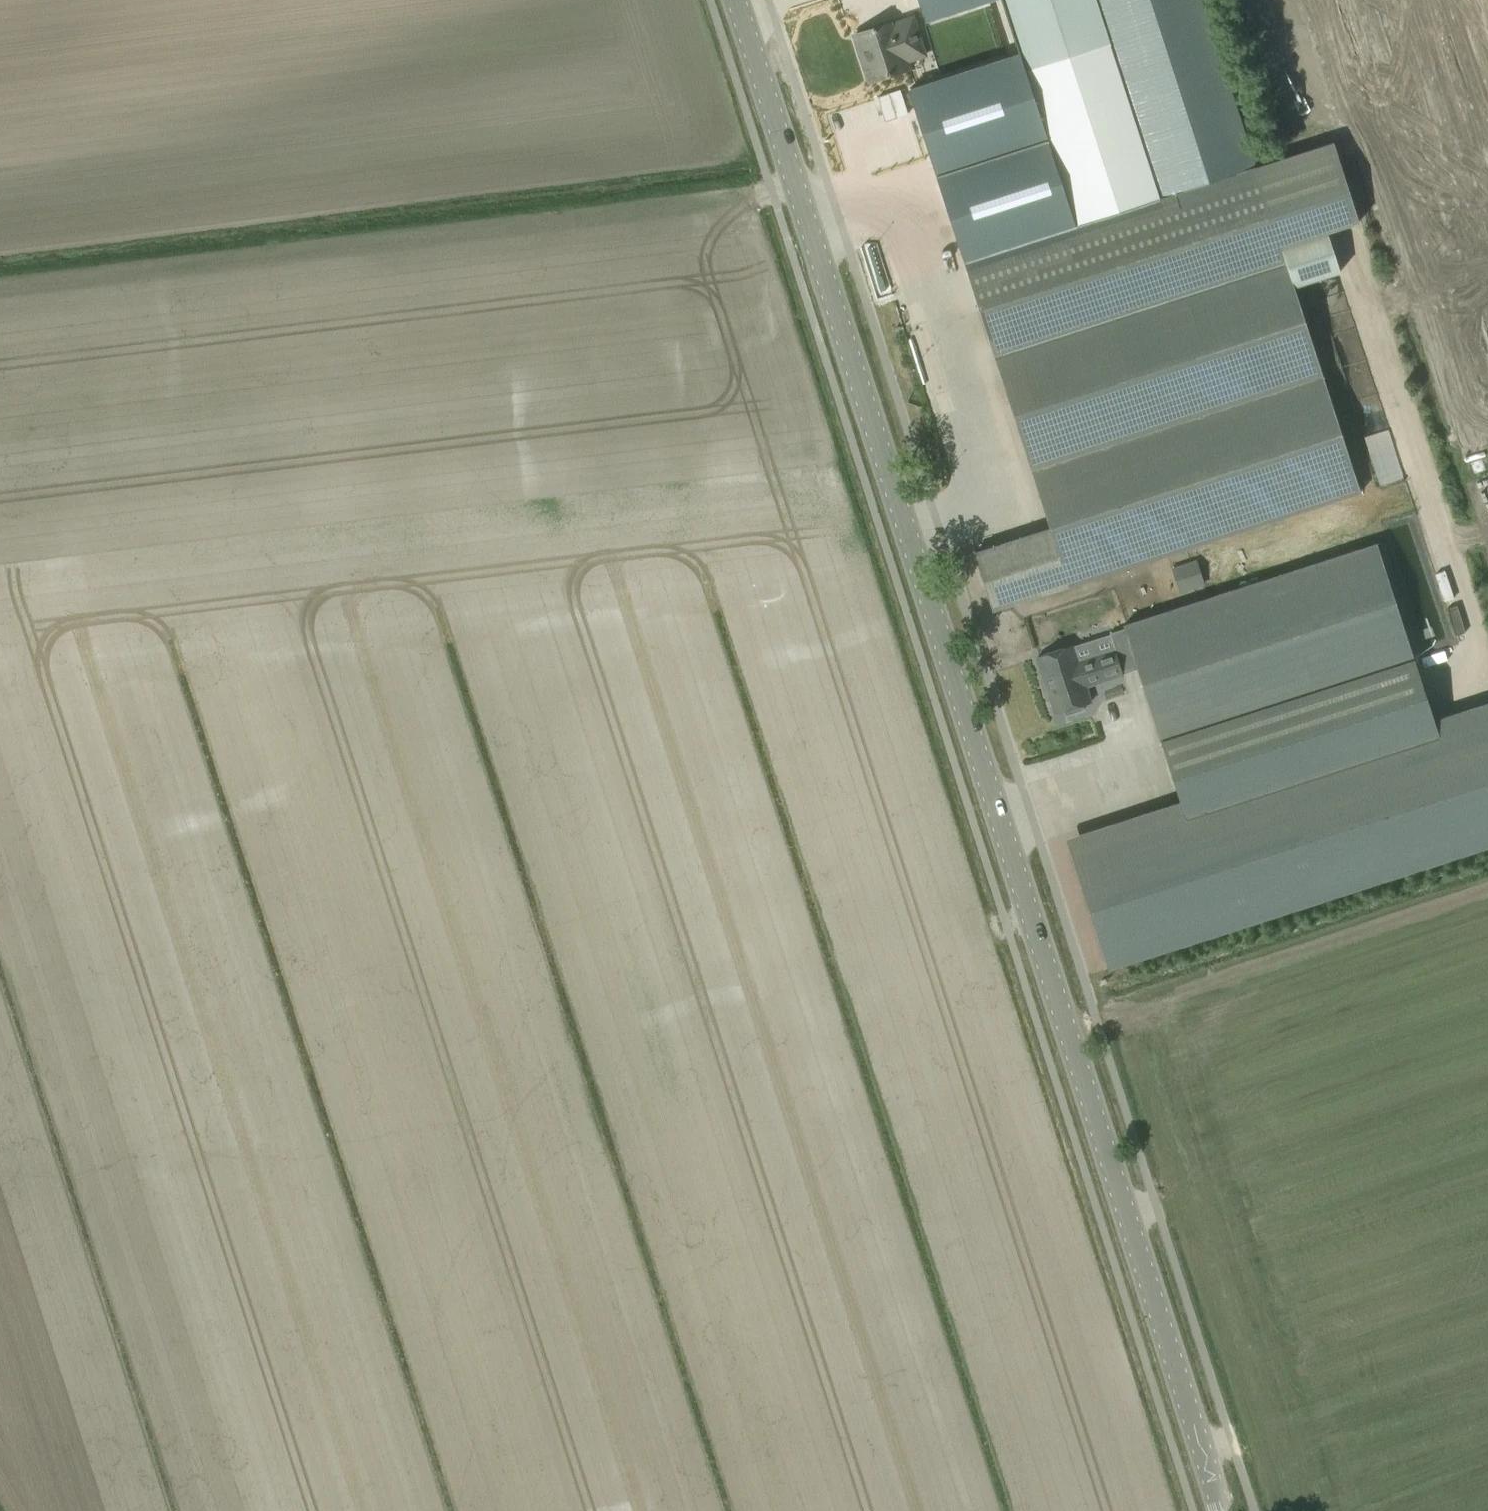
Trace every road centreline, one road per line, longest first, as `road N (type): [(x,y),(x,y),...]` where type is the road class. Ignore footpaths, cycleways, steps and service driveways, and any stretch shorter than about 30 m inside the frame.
road 1 (tertiary): [(1218,1510),(735,0)]

